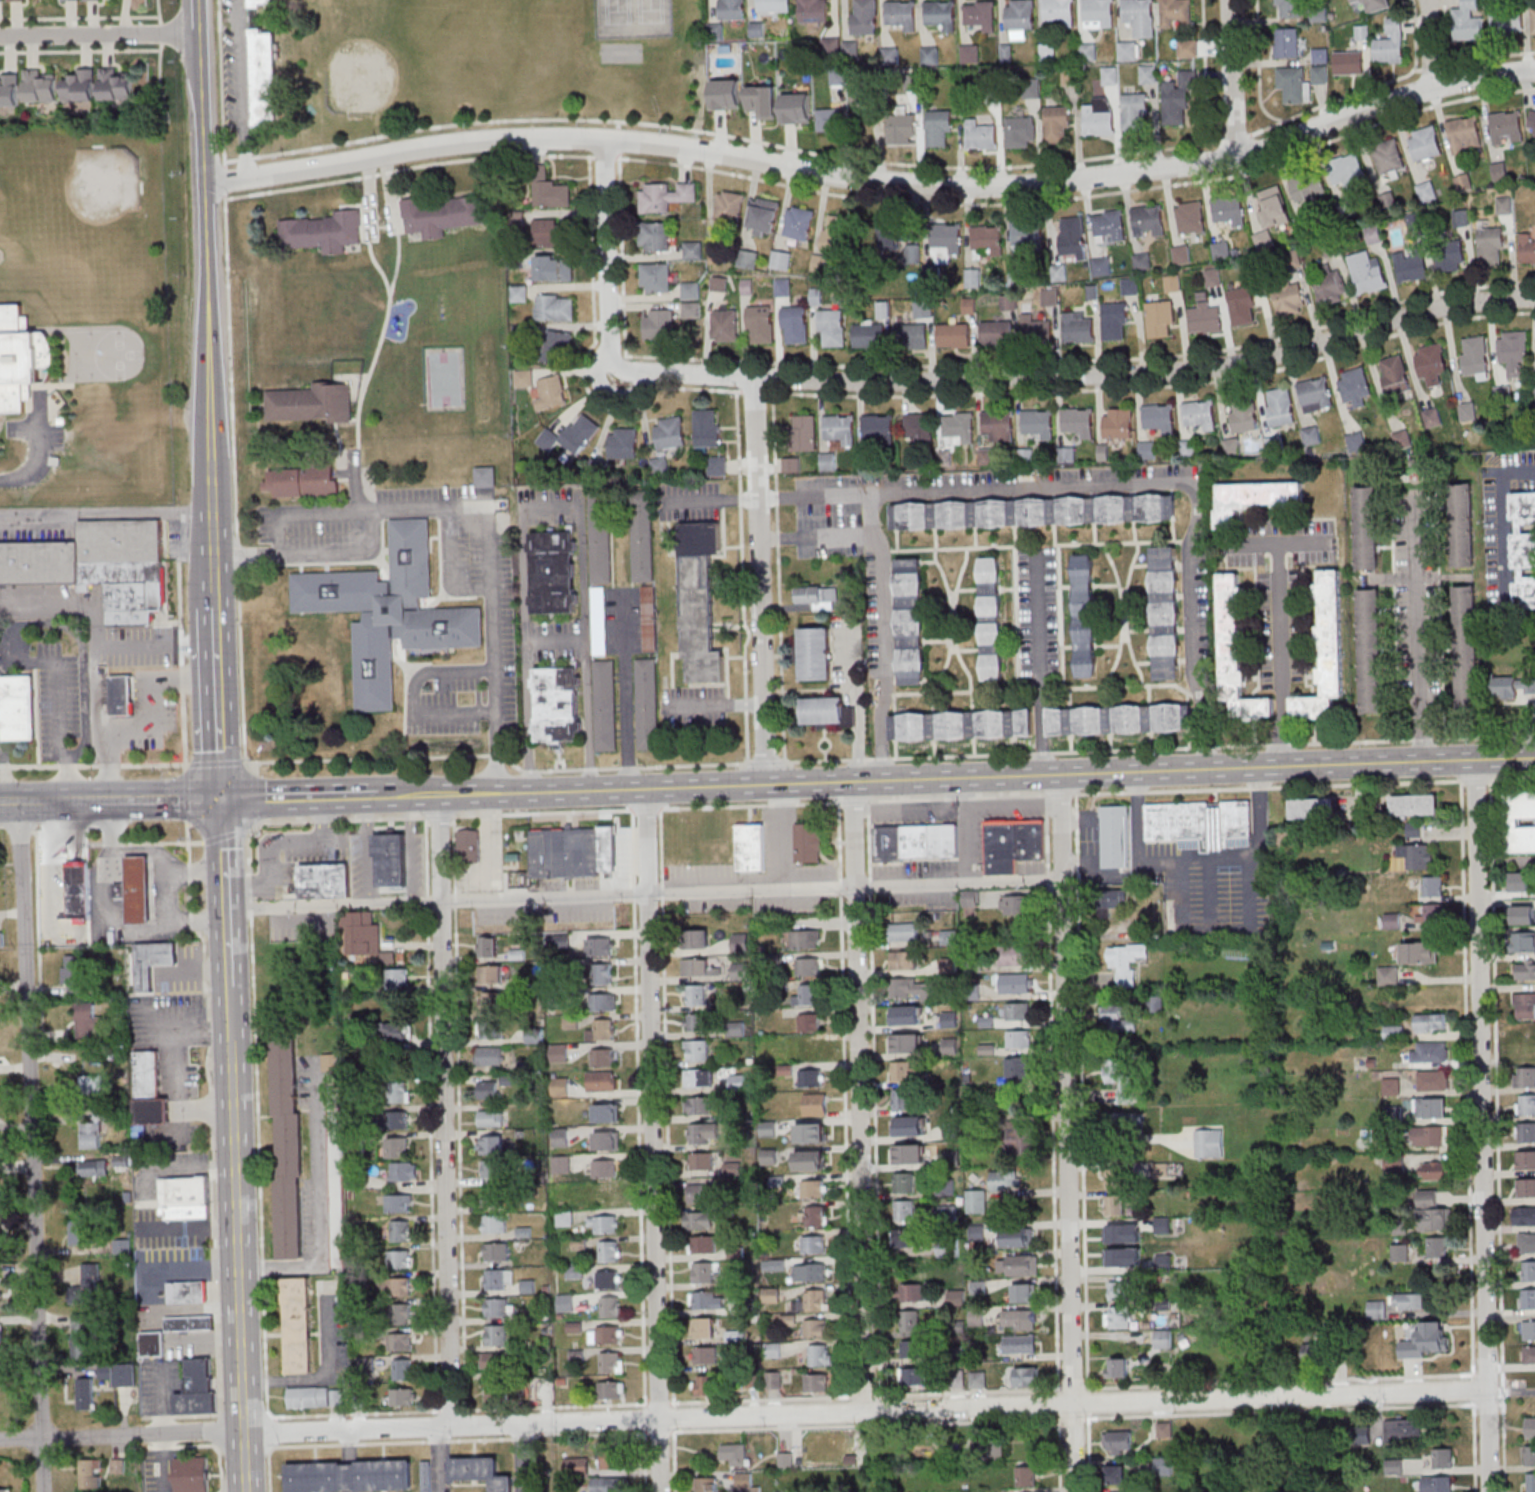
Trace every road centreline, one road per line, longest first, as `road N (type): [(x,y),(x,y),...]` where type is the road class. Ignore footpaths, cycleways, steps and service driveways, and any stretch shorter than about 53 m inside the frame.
road 1 (residential): [(1485,1390),(0,1441)]
road 2 (residential): [(1534,72),(1447,83),(1231,158),(998,186),(901,184),(570,138),(416,149),(207,185)]
road 3 (secondary): [(1534,760),(646,786)]
road 4 (residential): [(1534,300),(1460,304),(1277,357),(1181,371),(1054,379),(755,376)]
road 5 (residential): [(1488,1491),(1475,762)]
road 6 (residential): [(1075,1491),(1060,774)]
road 7 (residential): [(45,1491),(20,800)]
road 8 (residential): [(451,1426),(440,793)]
road 9 (residential): [(660,1418),(646,786)]
road 10 (residential): [(866,1410),(856,780)]
road 11 (secondary): [(250,1491),(233,1038)]
road 12 (tertiary): [(215,466),(204,37)]
road 13 (residential): [(768,783),(755,376)]
road 14 (residential): [(755,376),(637,369),(611,359),(605,140)]
road 15 (secondary): [(646,786),(440,793)]
road 16 (residential): [(204,37),(0,36)]
road 17 (tertiary): [(224,799),(219,610)]
road 18 (secondary): [(231,984),(224,799)]
road 19 (residential): [(1235,157),(1227,0)]
road 20 (tertiary): [(224,799),(68,800)]
road 21 (secondary): [(369,795),(224,799)]

